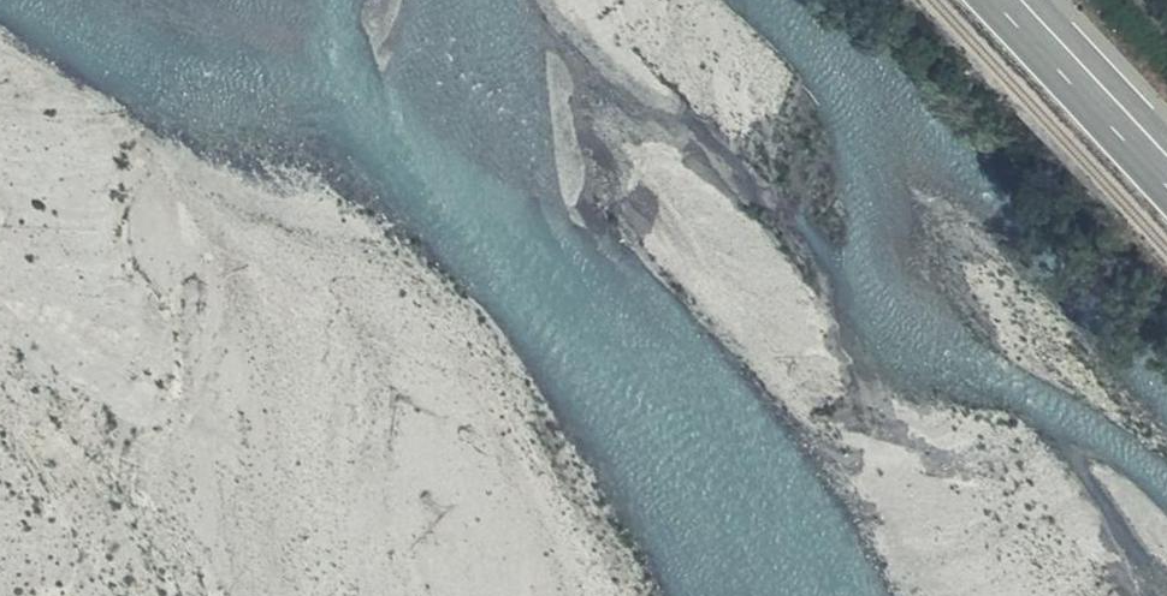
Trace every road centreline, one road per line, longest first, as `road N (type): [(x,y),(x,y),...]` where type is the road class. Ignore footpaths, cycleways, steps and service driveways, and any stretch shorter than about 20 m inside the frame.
road 1 (primary): [(1009,0),(1166,169)]

